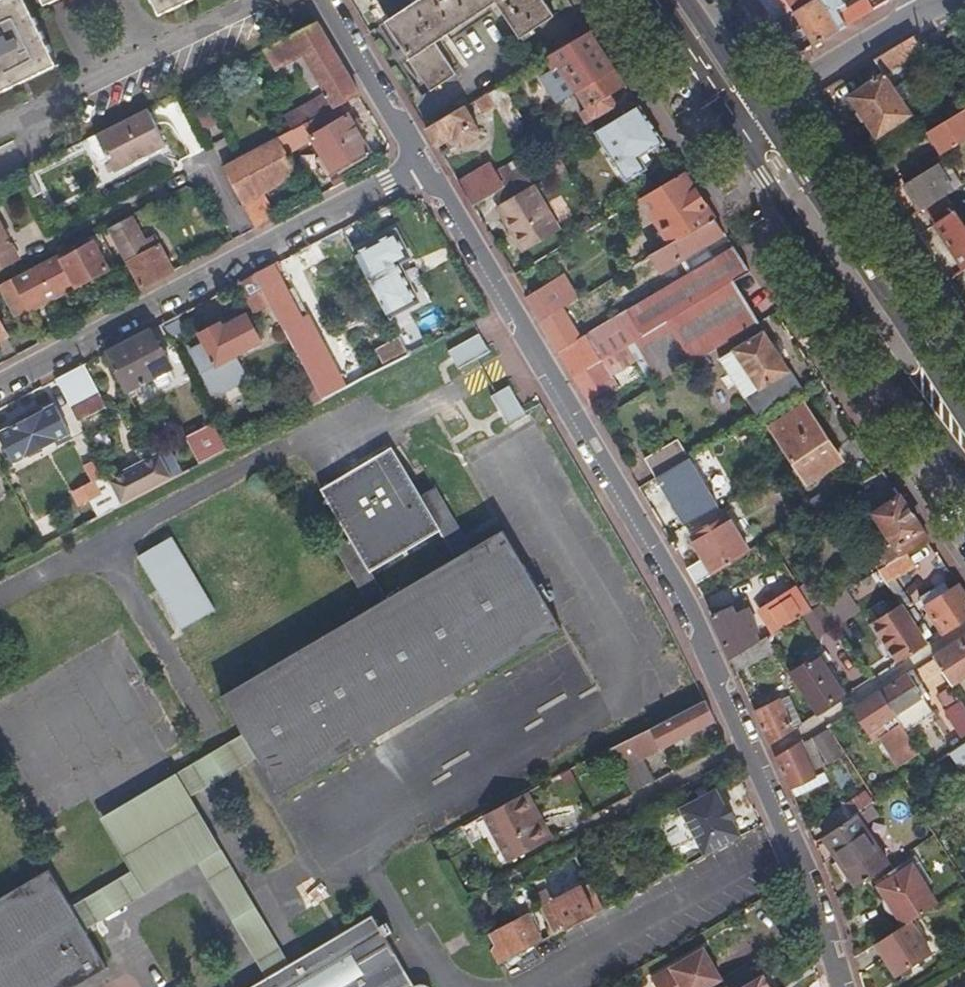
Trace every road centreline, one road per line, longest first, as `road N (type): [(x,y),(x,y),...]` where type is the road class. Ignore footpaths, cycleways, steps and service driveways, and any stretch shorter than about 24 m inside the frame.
road 1 (residential): [(423,162),(654,541),(797,862),(838,986)]
road 2 (residential): [(0,382),(423,162)]
road 3 (primary): [(964,448),(741,119)]
road 4 (residential): [(741,119),(923,10)]
road 5 (residential): [(323,0),(423,162)]
road 6 (primary): [(741,119),(663,0)]

